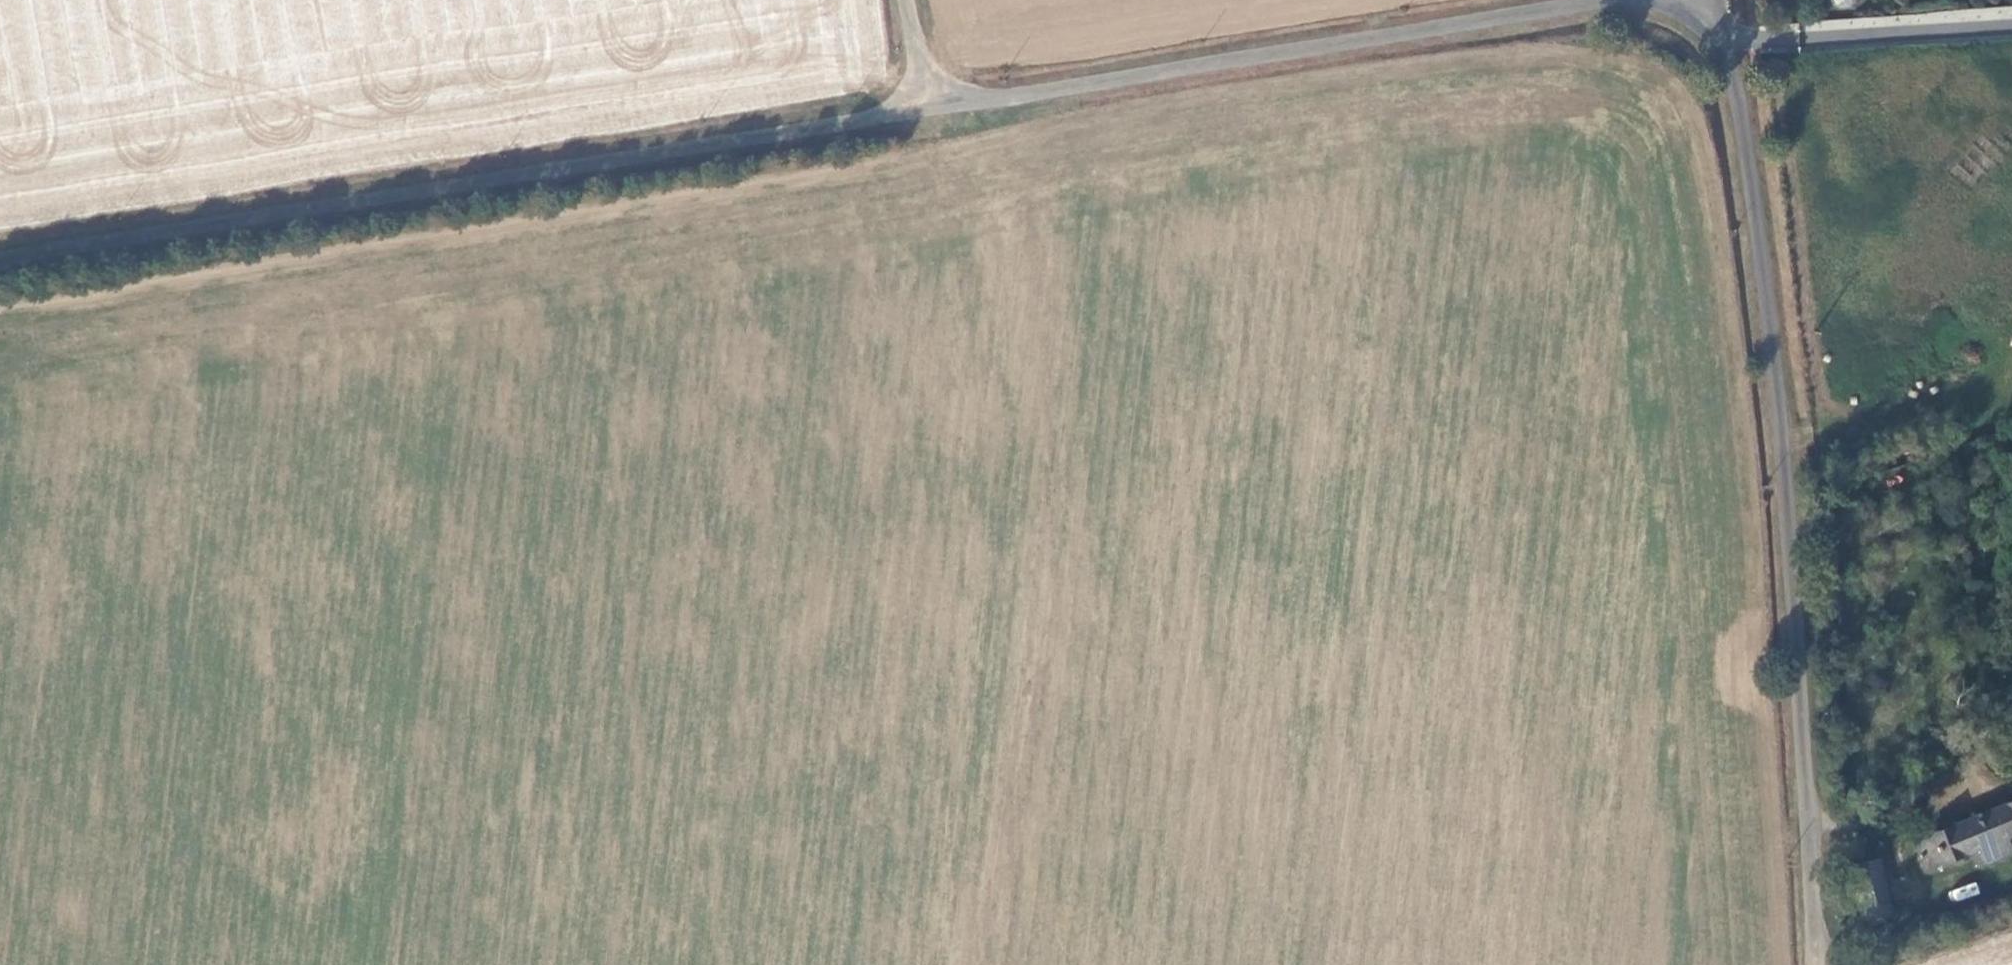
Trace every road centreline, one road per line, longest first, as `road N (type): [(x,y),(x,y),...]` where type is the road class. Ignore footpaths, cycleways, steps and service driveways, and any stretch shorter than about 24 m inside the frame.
road 1 (unclassified): [(0,256),(931,111)]
road 2 (unclassified): [(1738,44),(1794,498),(1821,964)]
road 3 (unclassified): [(931,111),(1616,0)]
road 4 (residential): [(1738,44),(2011,19)]

